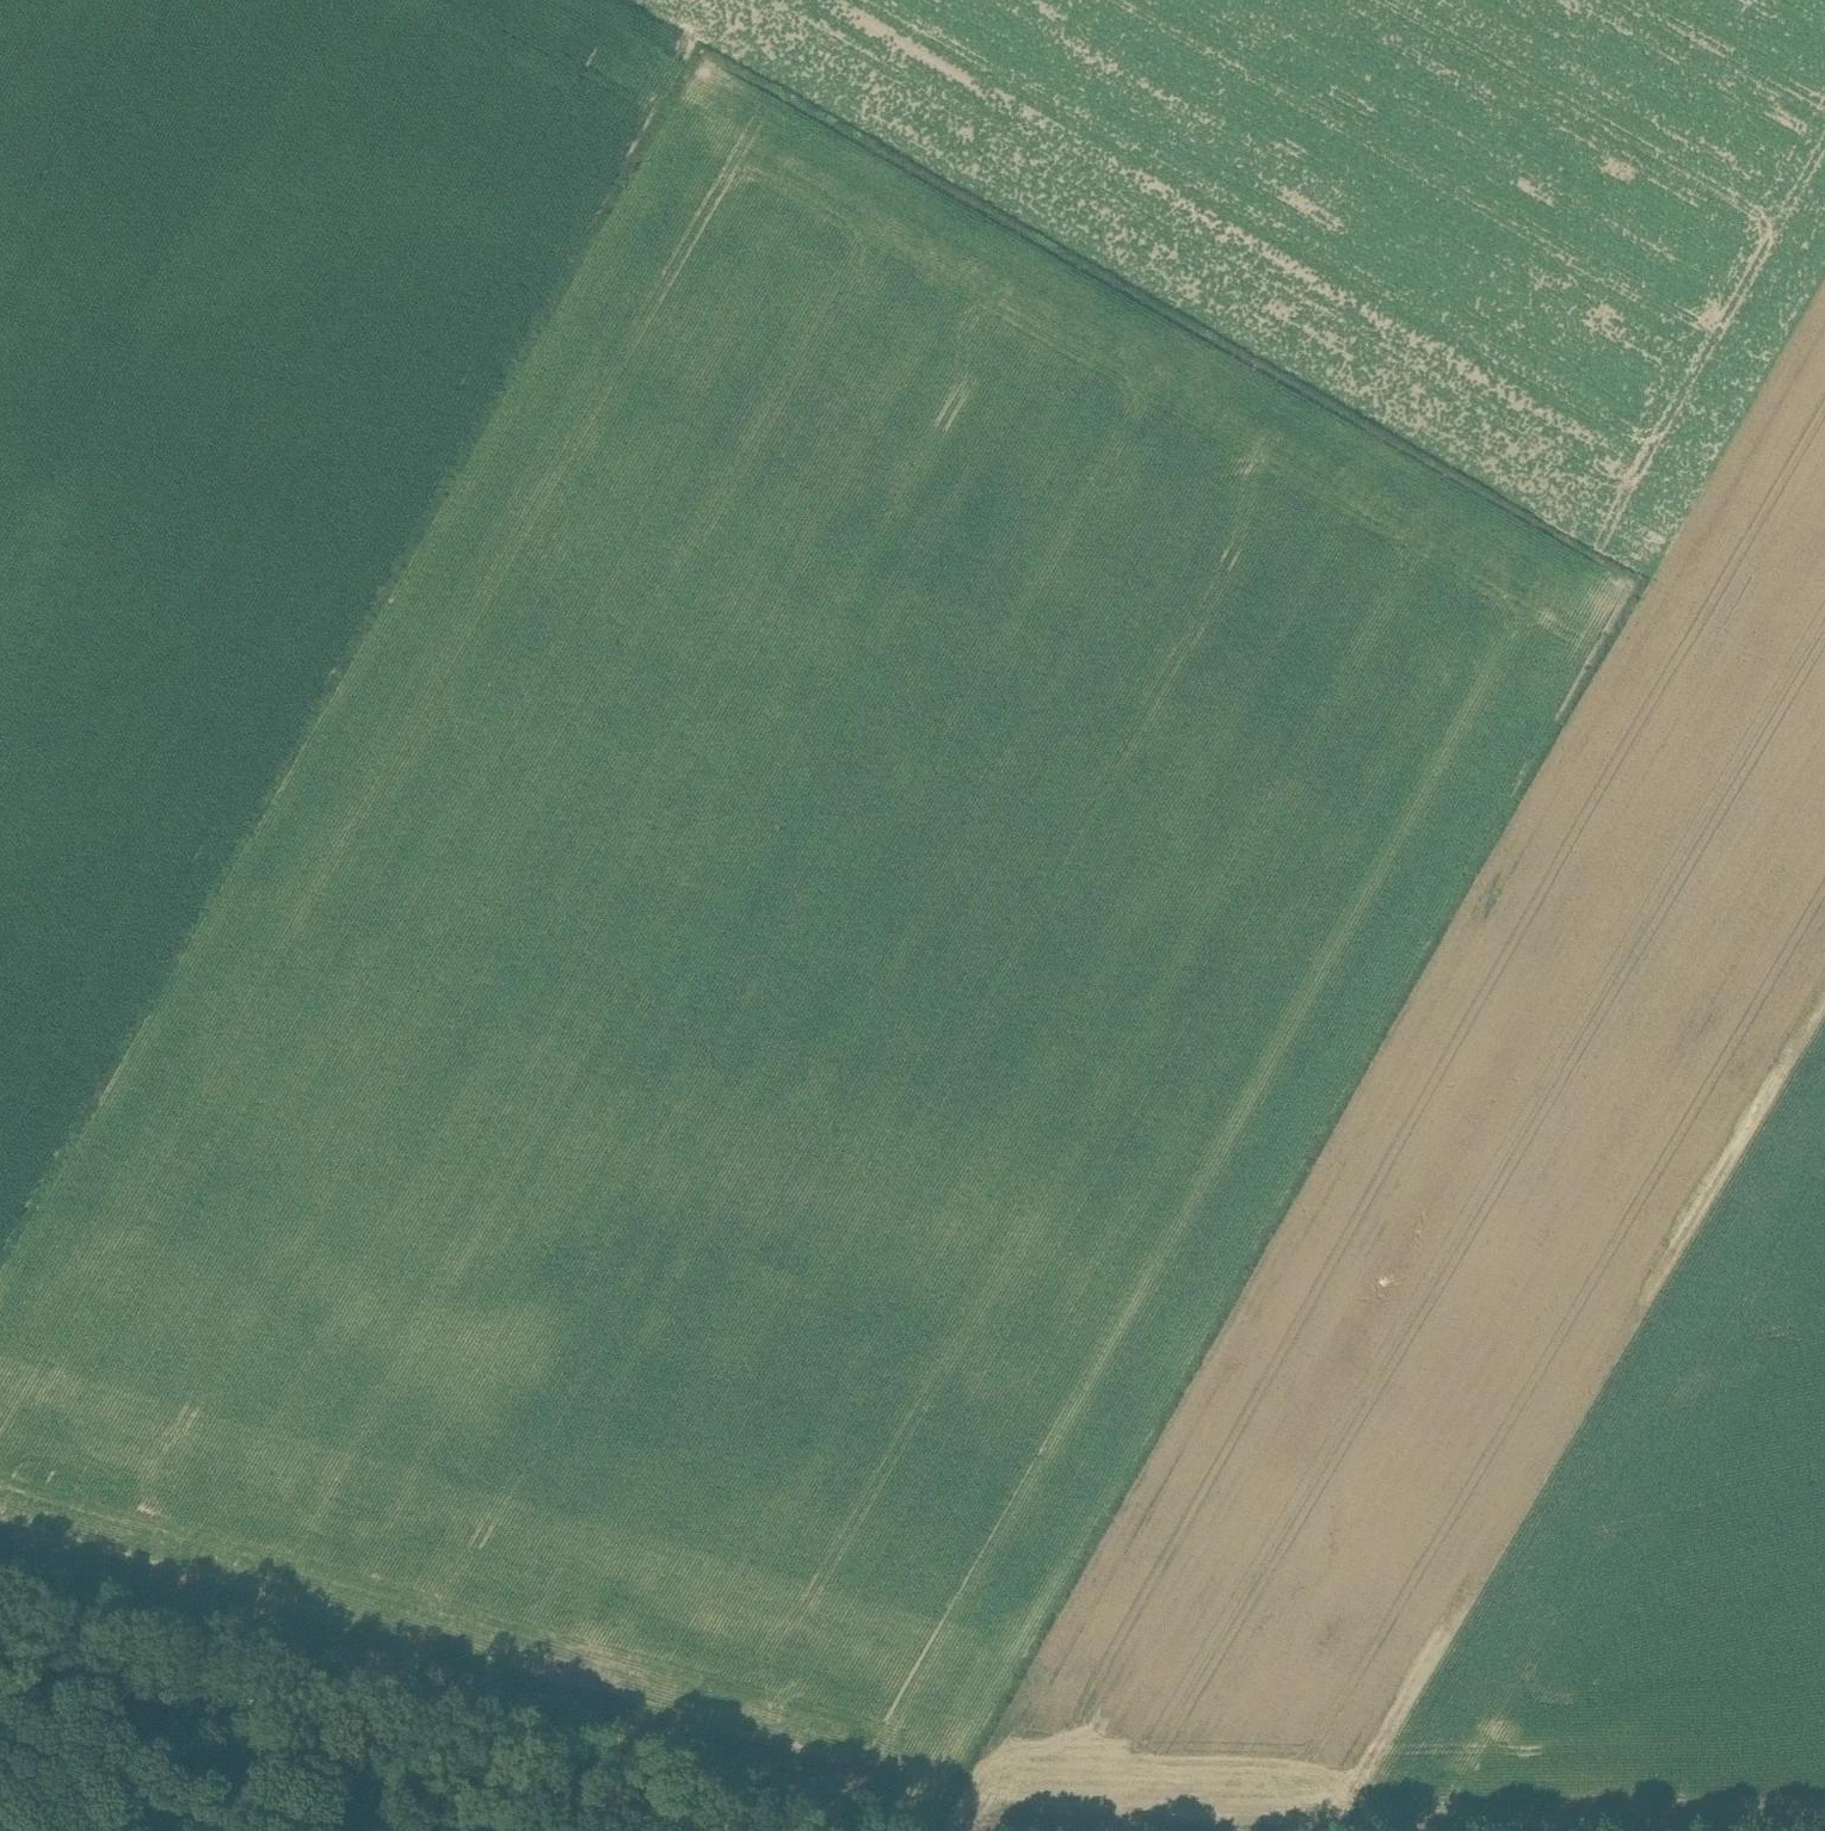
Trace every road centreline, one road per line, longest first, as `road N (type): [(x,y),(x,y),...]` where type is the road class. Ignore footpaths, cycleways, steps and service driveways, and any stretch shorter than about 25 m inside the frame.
road 1 (track): [(0,1634),(684,1830)]

